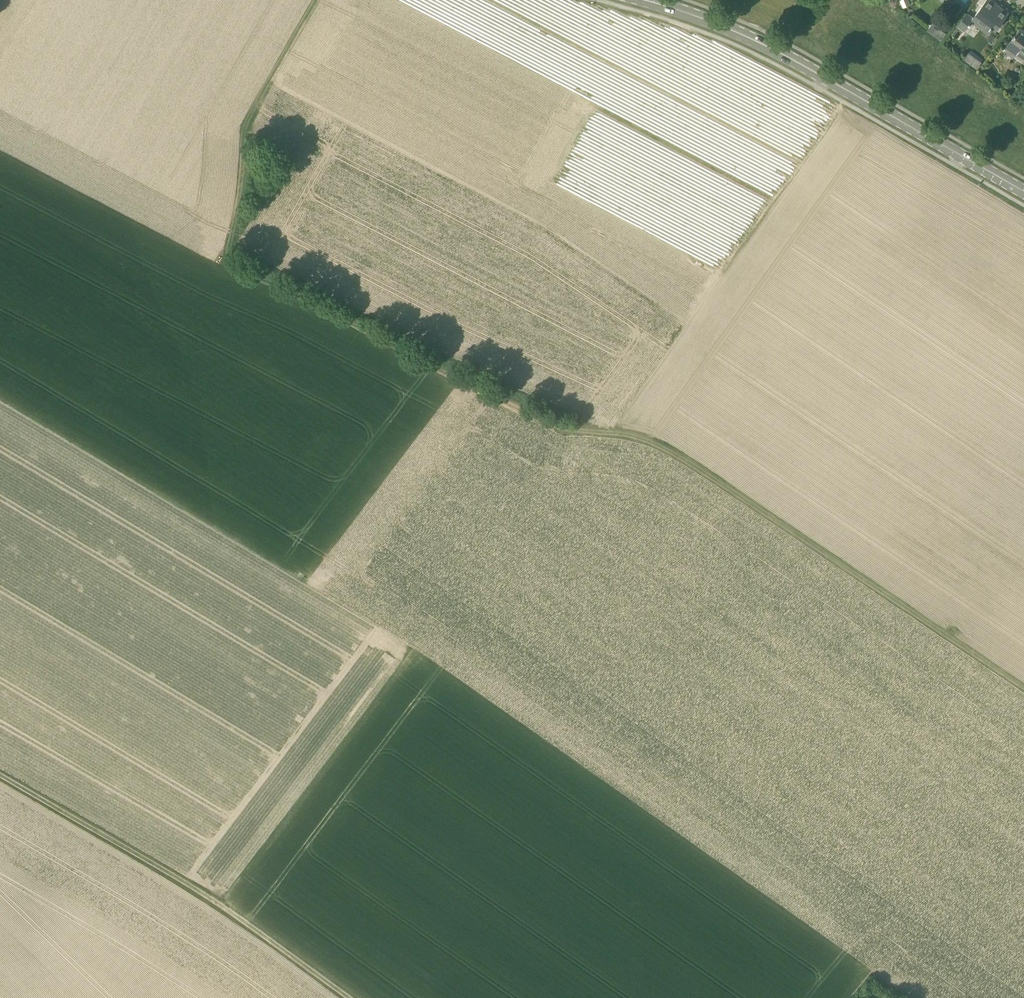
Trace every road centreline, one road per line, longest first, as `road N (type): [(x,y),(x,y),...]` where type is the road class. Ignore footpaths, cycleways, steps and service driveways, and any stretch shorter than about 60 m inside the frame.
road 1 (track): [(1023,687),(671,450),(541,425),(239,259),(231,250),(255,168),(246,131),(317,0)]
road 2 (primary): [(1023,192),(777,53),(633,0)]
road 3 (track): [(350,997),(238,916),(0,774)]

